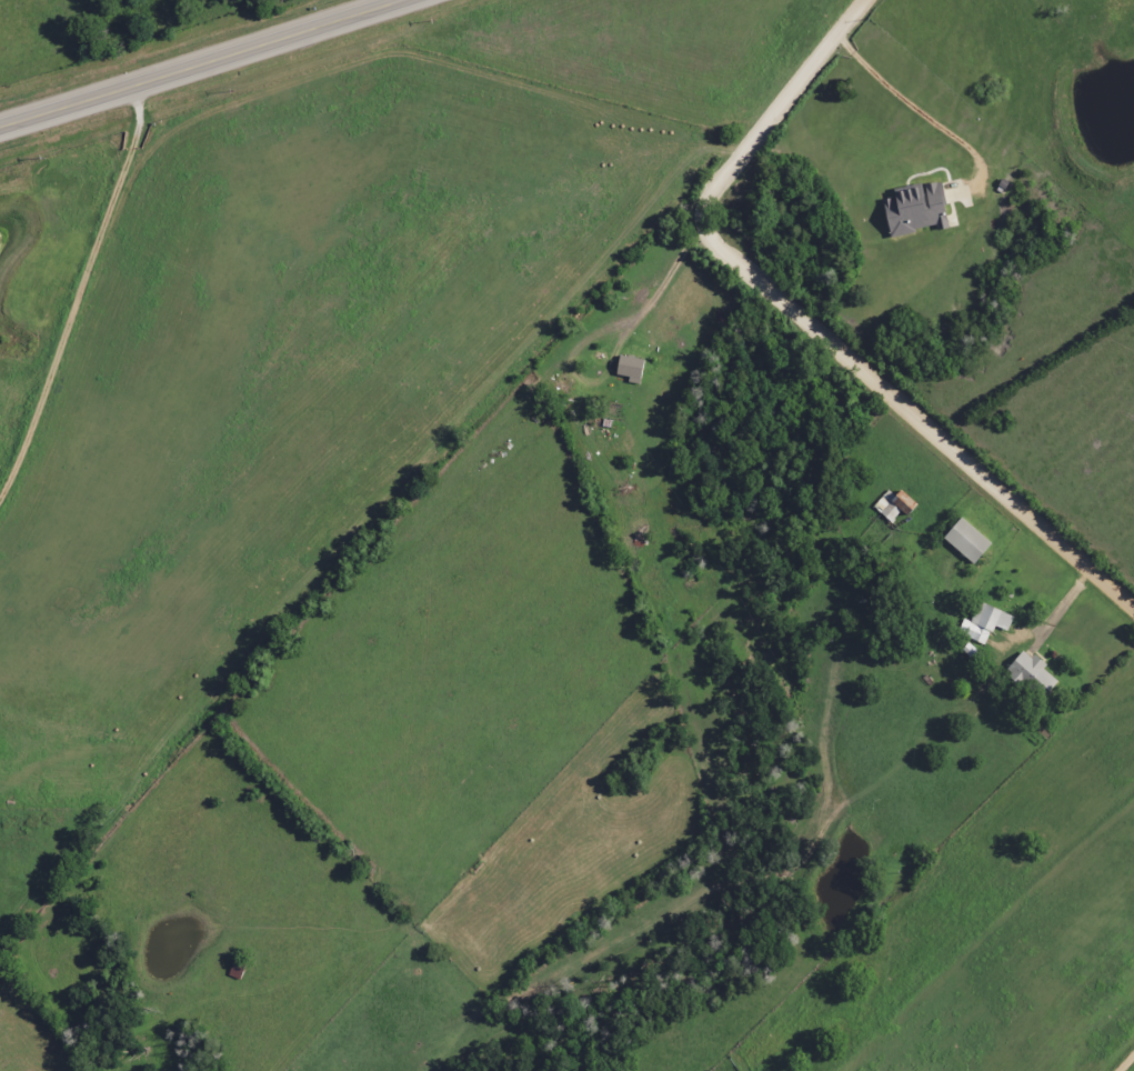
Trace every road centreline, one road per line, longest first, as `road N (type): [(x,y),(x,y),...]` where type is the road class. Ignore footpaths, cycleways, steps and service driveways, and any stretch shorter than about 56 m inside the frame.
road 1 (residential): [(1133,610),(722,249),(712,230),(716,197),(869,0)]
road 2 (residential): [(143,82),(83,220),(0,453)]
road 3 (primary): [(143,82),(400,0)]
road 4 (primary): [(0,125),(143,82)]

